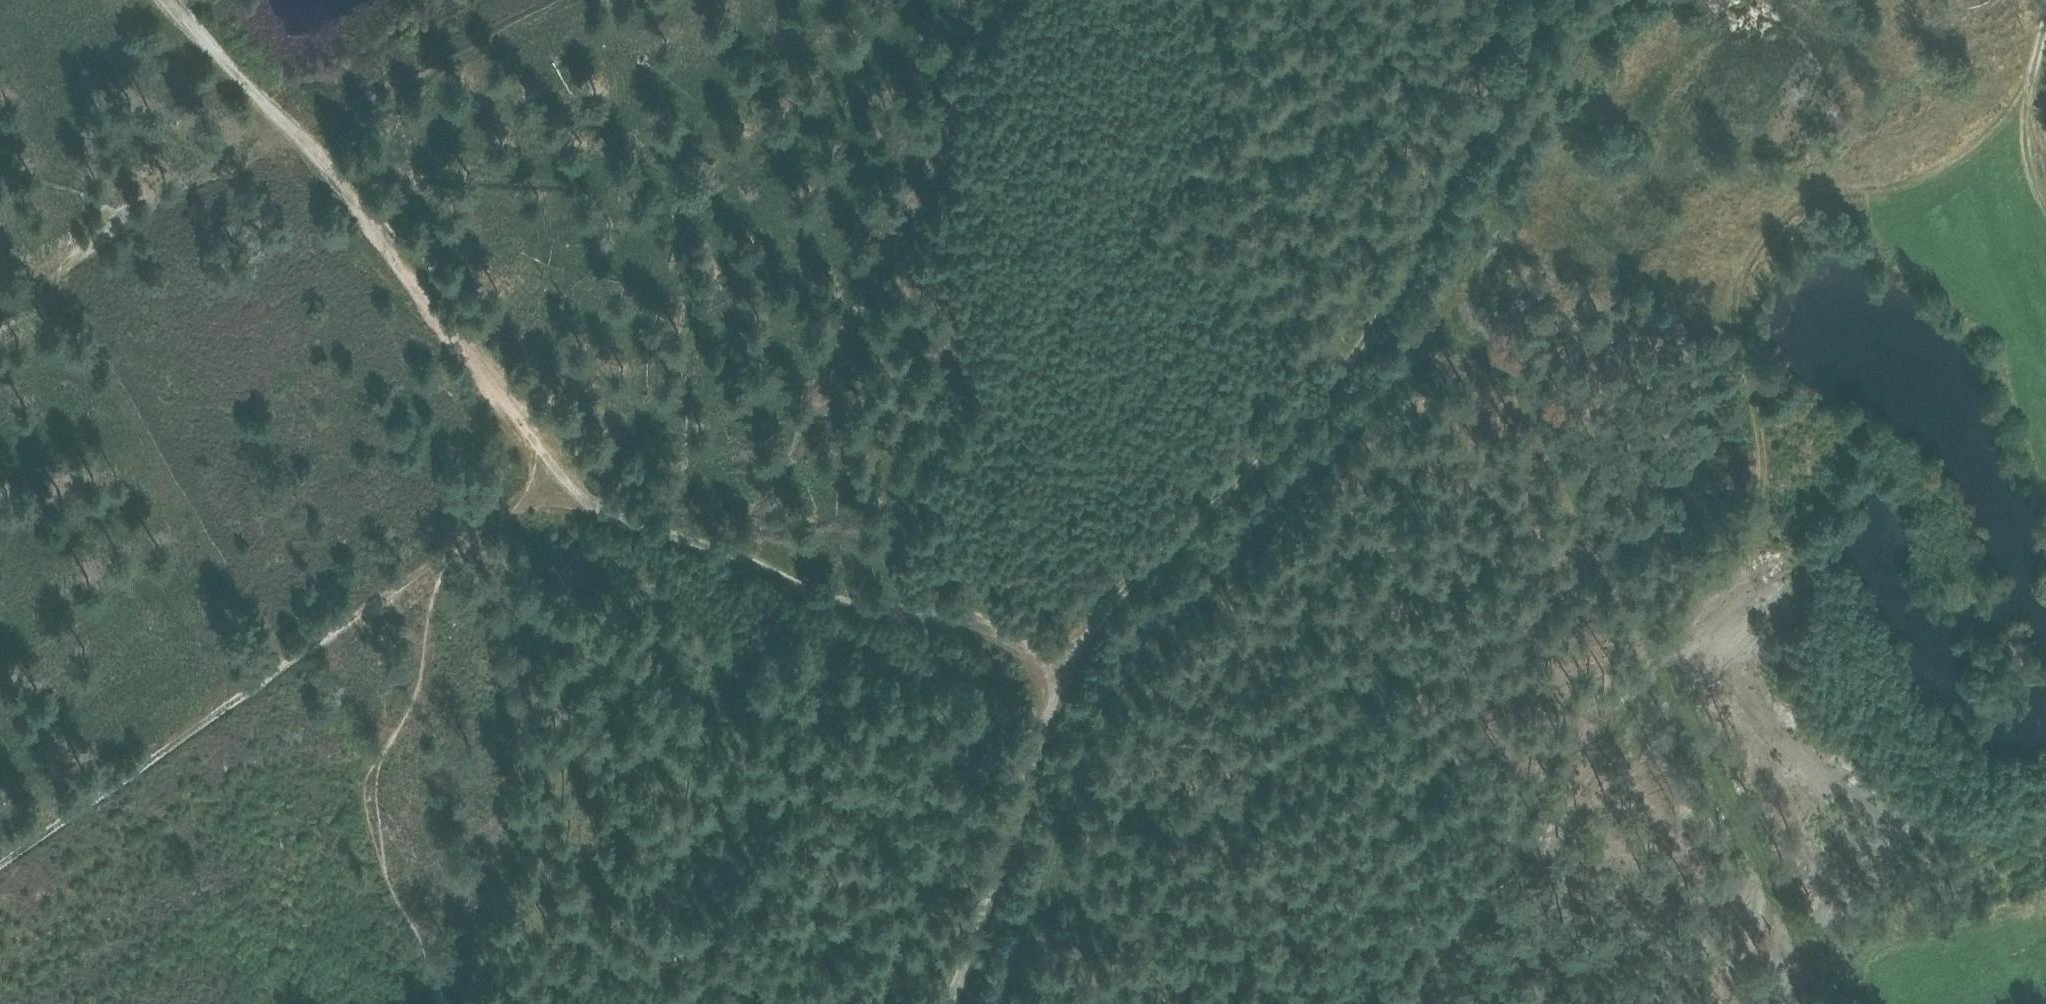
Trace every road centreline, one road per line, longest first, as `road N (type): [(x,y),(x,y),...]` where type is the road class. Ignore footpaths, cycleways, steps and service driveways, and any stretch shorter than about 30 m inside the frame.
road 1 (track): [(955,1003),(1069,665),(1119,597),(1325,398),(1390,307),(1461,149),(1555,0)]

